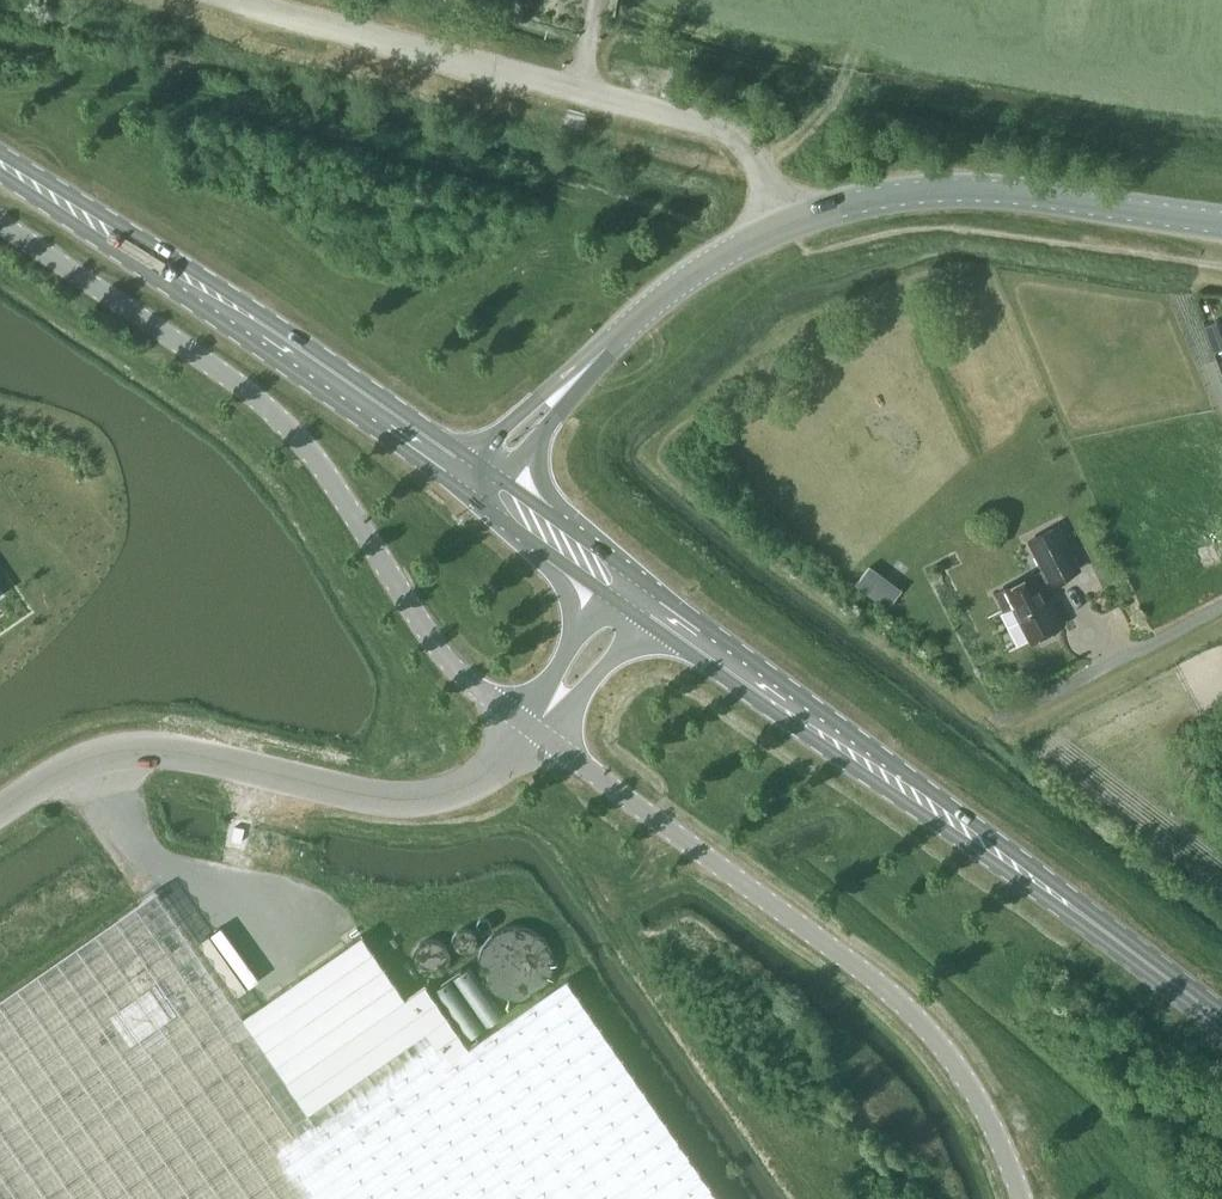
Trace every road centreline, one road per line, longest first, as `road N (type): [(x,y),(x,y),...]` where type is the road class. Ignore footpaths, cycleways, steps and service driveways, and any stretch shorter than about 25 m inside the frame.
road 1 (unclassified): [(0,222),(276,413),(333,481),(442,653),(534,729)]
road 2 (unclassified): [(534,729),(909,1007),(974,1089),(1021,1198)]
road 3 (unclassified): [(788,223),(740,135),(713,123),(245,0)]
road 4 (unclassified): [(0,812),(88,758),(156,749),(368,794),(436,797),(470,786),(534,729)]
road 5 (primary): [(0,174),(469,496)]
road 6 (primary): [(476,460),(180,259),(0,151)]
road 7 (primary): [(1091,920),(1080,900),(647,582)]
road 8 (primary): [(646,621),(1067,914),(1091,920)]
road 9 (secondary): [(788,223),(871,198),(965,189),(1221,221)]
road 10 (secondary): [(567,385),(658,299),(788,223)]
road 11 (residential): [(997,721),(1221,606)]
road 12 (primary): [(647,582),(506,482)]
road 13 (primary): [(469,496),(608,595)]
road 14 (primary): [(1221,1020),(1091,920)]
road 15 (unclassified): [(544,716),(581,693),(646,621)]
road 16 (unclassified): [(608,595),(553,673),(544,716)]
road 17 (secondary): [(567,385),(540,396),(476,460)]

